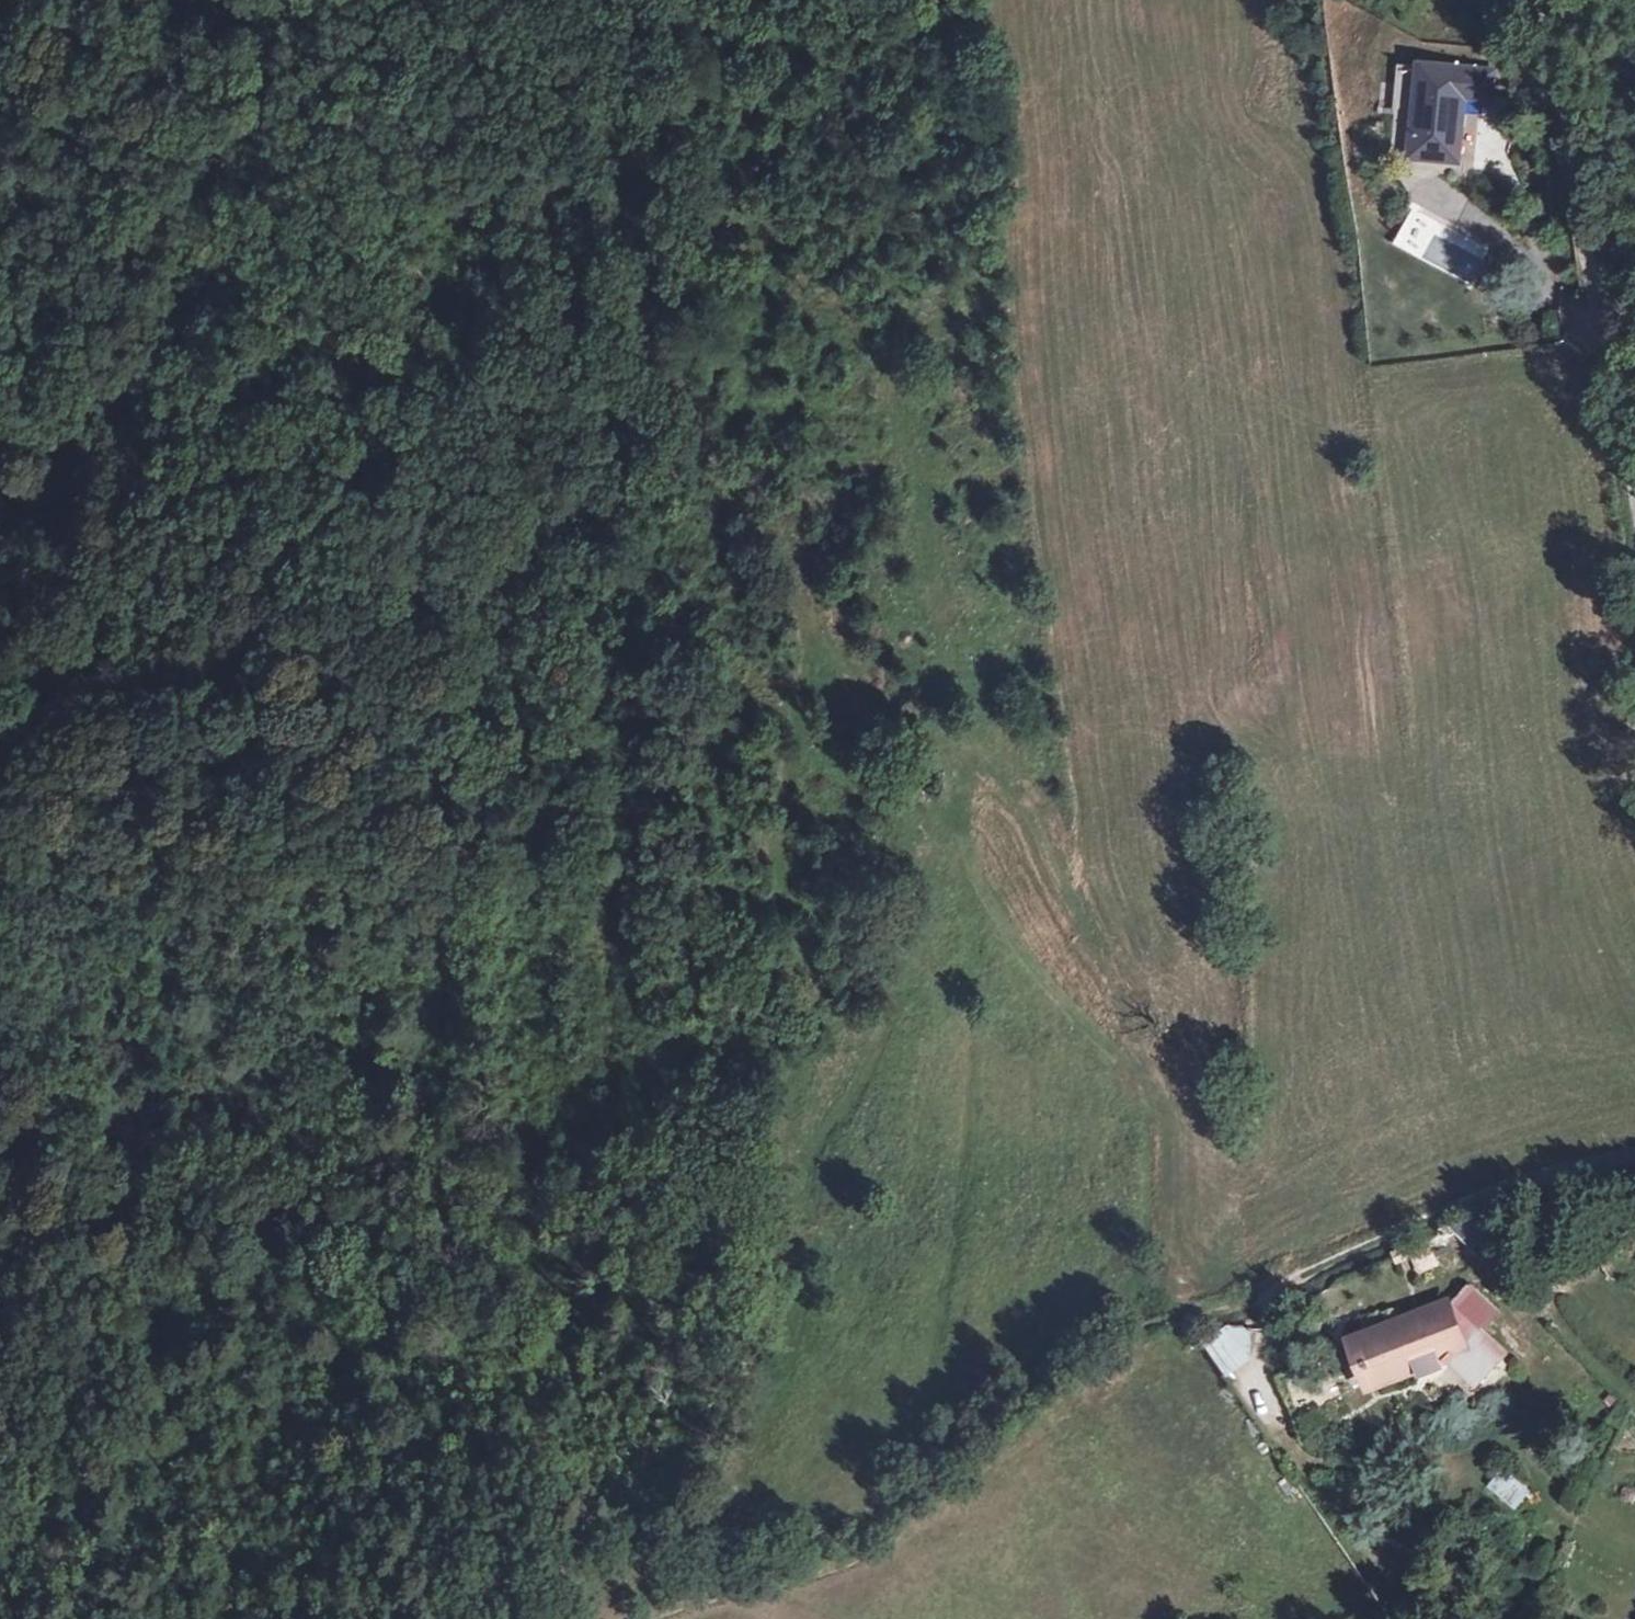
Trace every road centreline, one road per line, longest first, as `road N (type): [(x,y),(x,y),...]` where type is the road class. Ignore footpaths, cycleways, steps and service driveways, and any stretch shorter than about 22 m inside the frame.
road 1 (track): [(1183,1320),(1277,1295),(1444,1222),(1634,1162)]
road 2 (residential): [(1634,463),(1558,30),(1560,0)]

